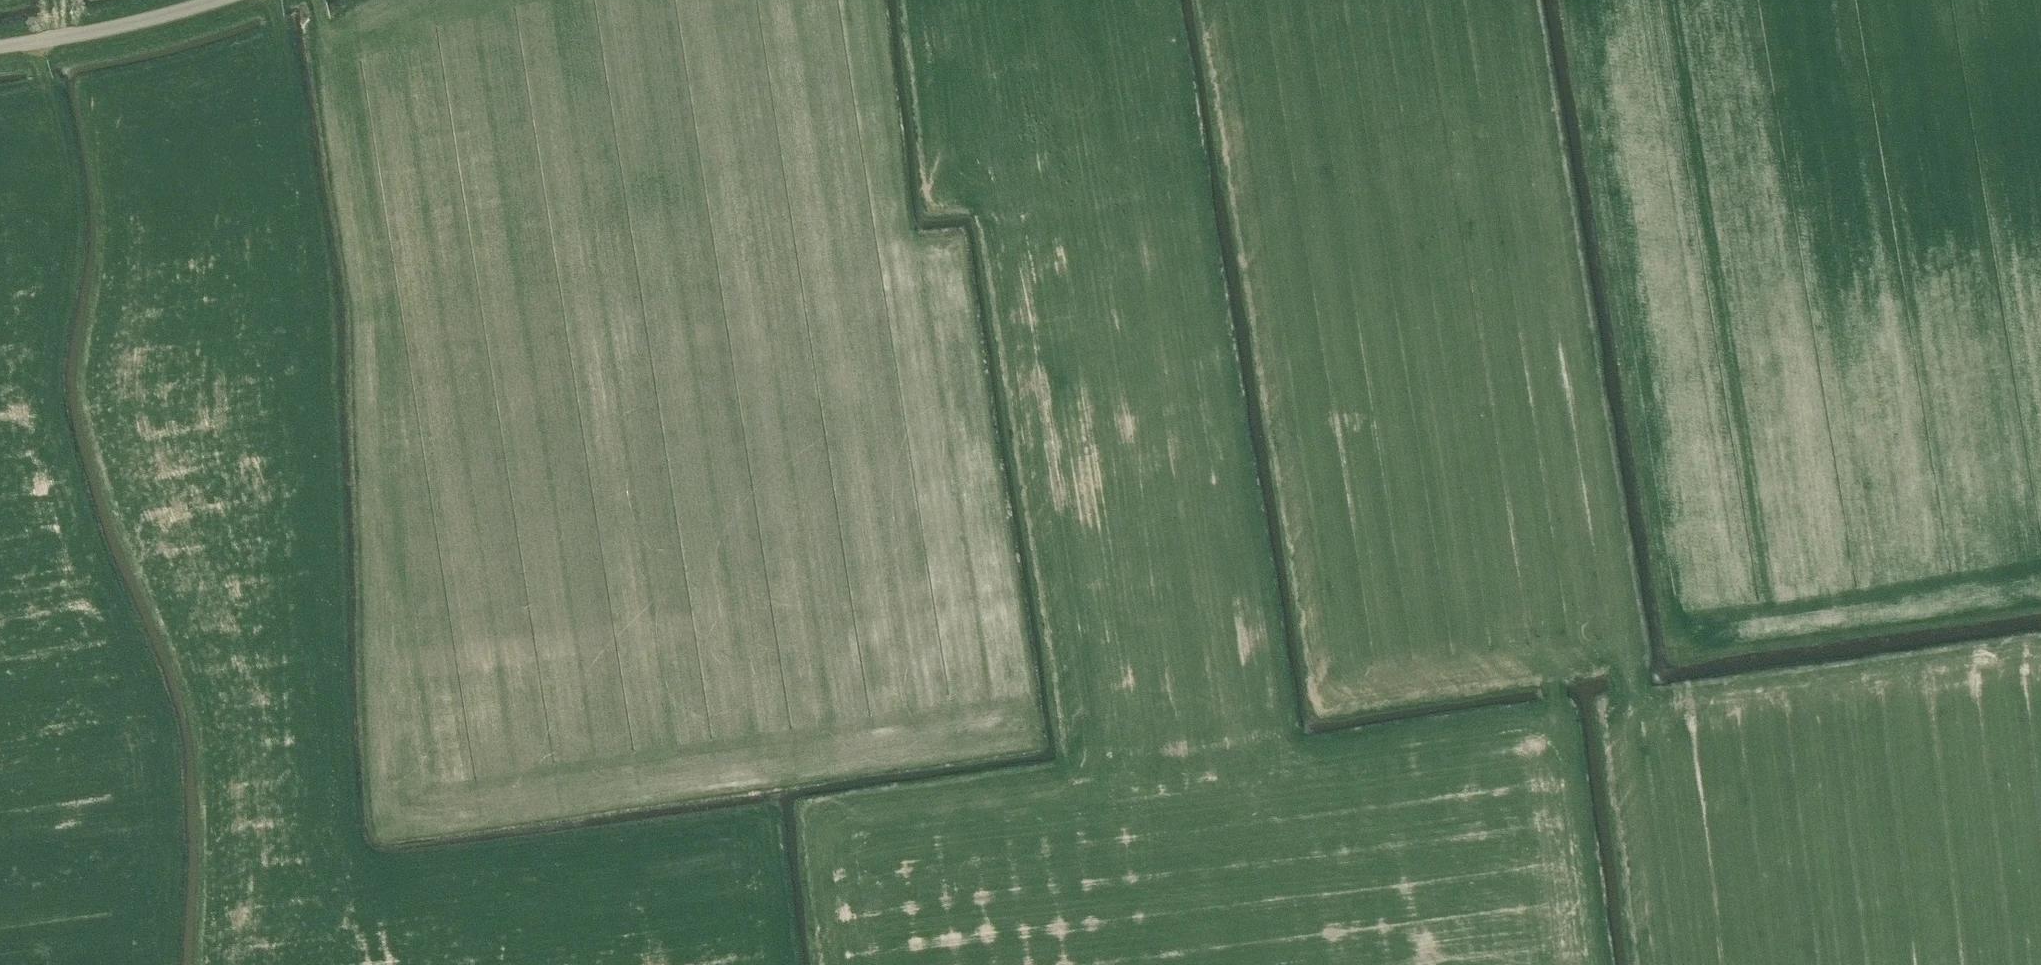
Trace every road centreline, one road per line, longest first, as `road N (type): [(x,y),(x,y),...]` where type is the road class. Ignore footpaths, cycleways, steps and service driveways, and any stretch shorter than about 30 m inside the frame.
road 1 (unclassified): [(0,50),(99,34),(217,0)]

